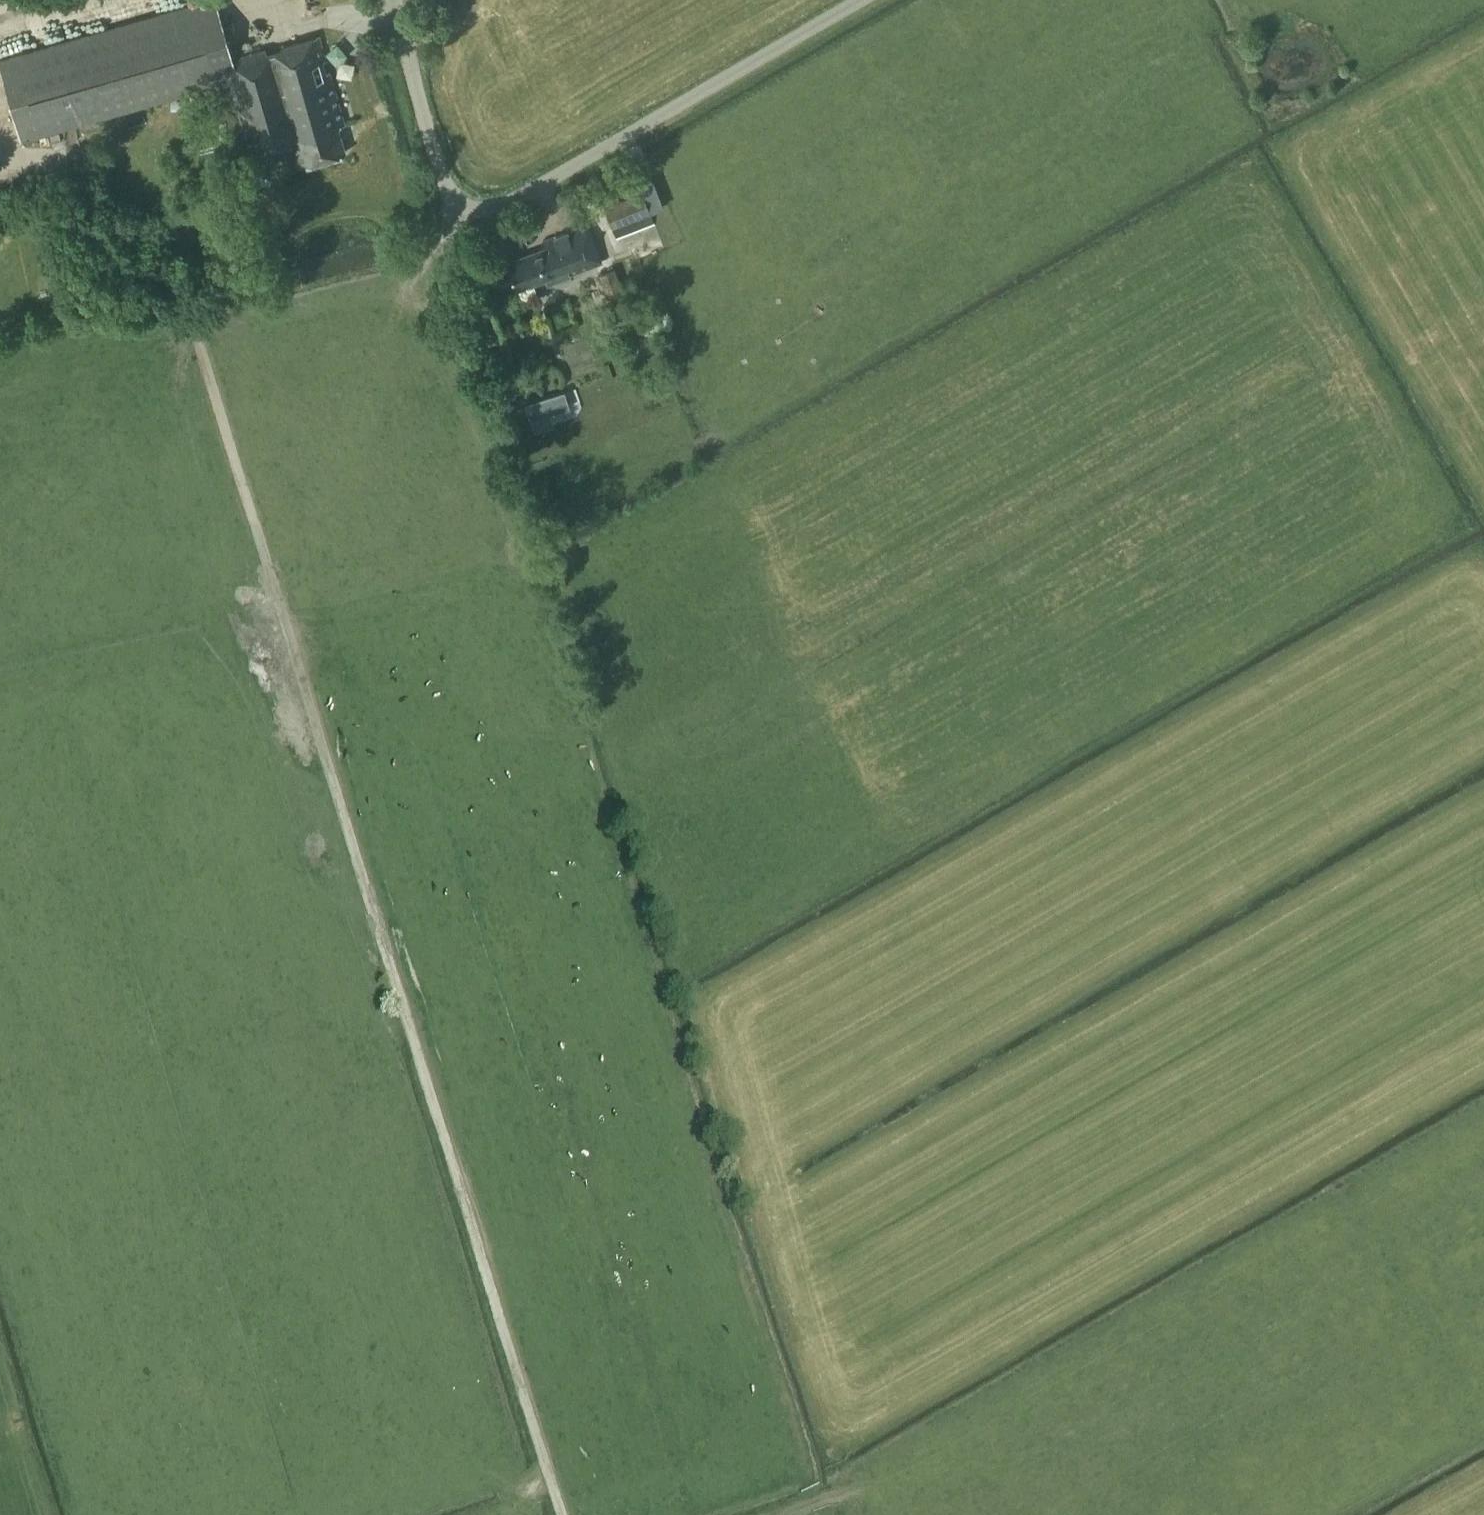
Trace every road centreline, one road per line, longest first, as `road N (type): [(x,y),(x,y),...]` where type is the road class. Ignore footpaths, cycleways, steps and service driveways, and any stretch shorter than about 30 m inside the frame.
road 1 (unclassified): [(393,0),(448,193),(472,209),(513,198),(858,0)]

